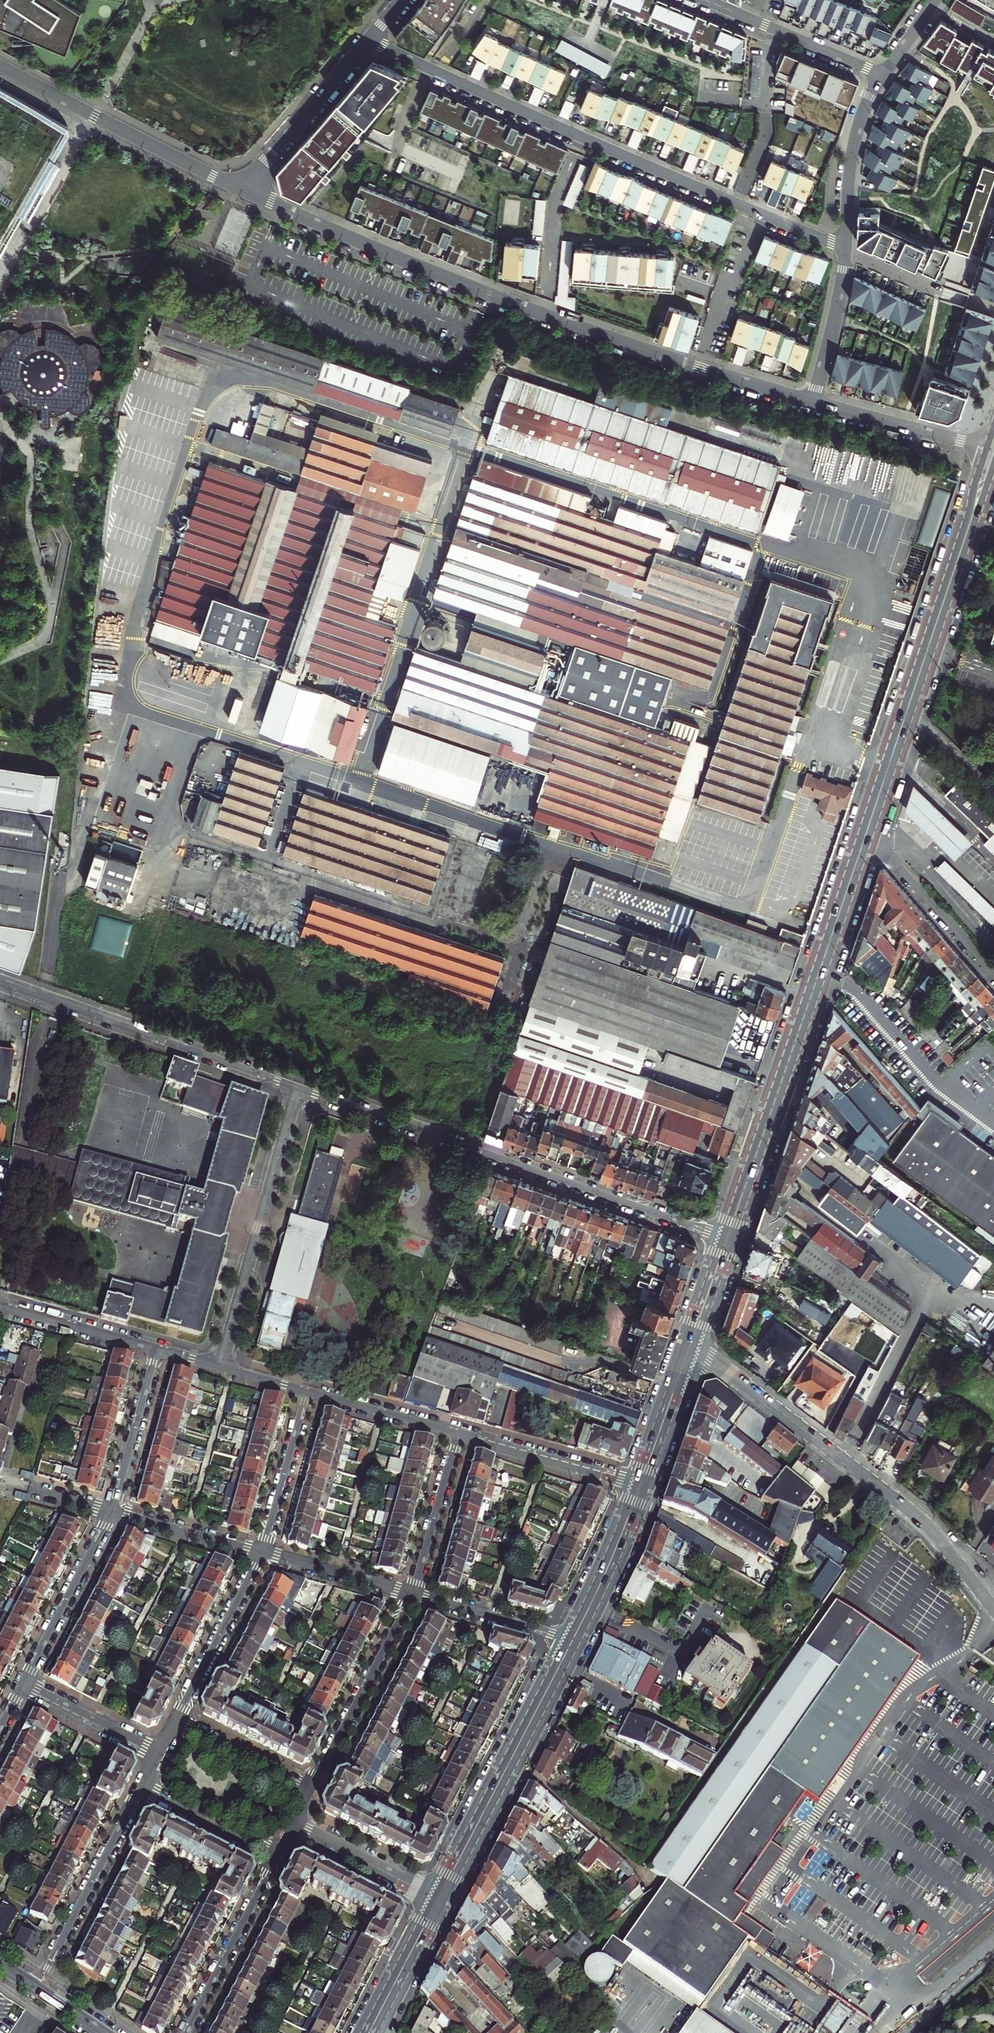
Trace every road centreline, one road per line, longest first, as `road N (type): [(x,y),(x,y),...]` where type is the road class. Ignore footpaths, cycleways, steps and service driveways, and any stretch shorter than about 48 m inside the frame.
road 1 (residential): [(727,1239),(0,983)]
road 2 (residential): [(240,189),(547,316),(812,402)]
road 3 (residential): [(368,40),(846,250)]
road 4 (primary): [(866,834),(727,1239)]
road 5 (residential): [(993,1609),(920,1519),(690,1346)]
road 6 (primary): [(573,1640),(438,1900)]
road 7 (primary): [(955,568),(866,834)]
road 8 (residential): [(0,66),(240,189)]
road 9 (residential): [(140,1790),(33,1987)]
road 10 (residential): [(311,1791),(412,1595)]
road 11 (residential): [(702,0),(884,74)]
road 12 (residential): [(368,40),(240,189)]
road 13 (residential): [(24,1685),(113,1511)]
road 14 (residential): [(187,2032),(275,1860)]
road 15 (residential): [(866,834),(993,975)]
road 16 (residential): [(458,1435),(640,1487)]
road 17 (residential): [(261,1553),(176,1721)]
road 18 (residential): [(884,74),(853,146),(846,250)]
road 19 (residential): [(812,402),(987,449)]
road 20 (residential): [(573,1640),(412,1595)]
road 21 (primary): [(640,1487),(573,1640)]
road 22 (residential): [(113,1511),(157,1350)]
road 23 (residential): [(307,1393),(261,1553)]
road 24 (residential): [(412,1595),(458,1435)]
road 25 (residential): [(0,1307),(157,1350)]
road 26 (residential): [(294,1825),(438,1900)]
road 27 (residential): [(307,1393),(458,1435)]
road 28 (residential): [(412,1595),(261,1553)]
road 29 (residential): [(157,1350),(307,1393)]
road 30 (residential): [(846,250),(812,402)]
road 31 (residential): [(261,1553),(113,1511)]
road 32 (residential): [(140,1790),(275,1860)]
road 33 (residential): [(311,1791),(176,1721)]
road 34 (residential): [(159,1753),(24,1685)]
road 35 (primary): [(690,1346),(640,1487)]
road 36 (primary): [(438,1900),(373,2025)]
road 37 (primary): [(987,449),(955,568)]

